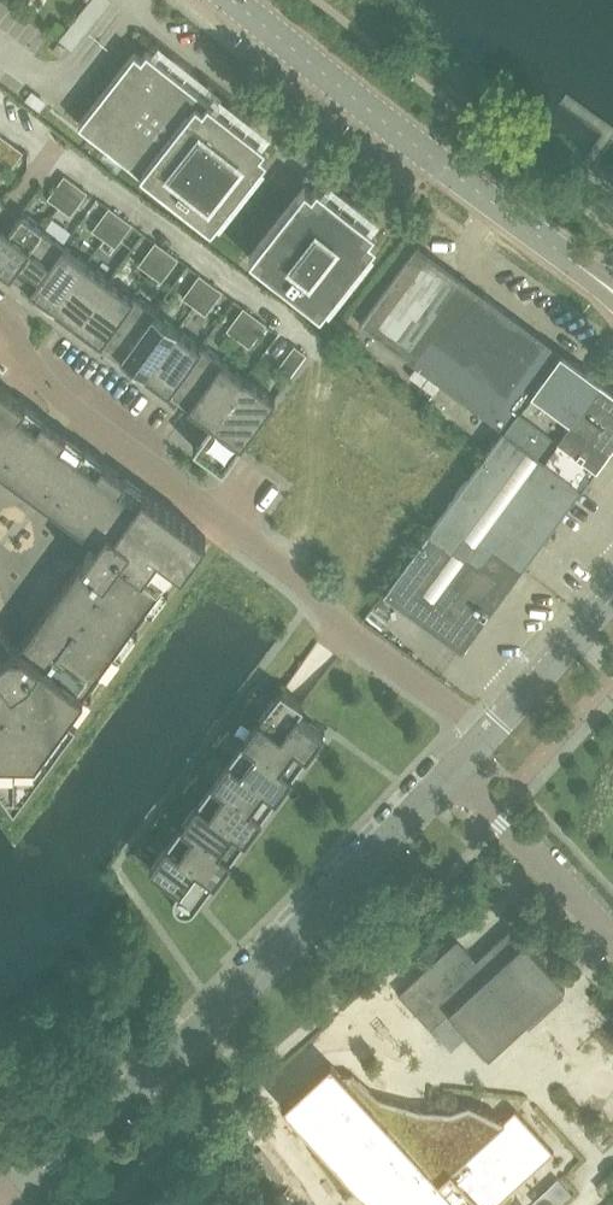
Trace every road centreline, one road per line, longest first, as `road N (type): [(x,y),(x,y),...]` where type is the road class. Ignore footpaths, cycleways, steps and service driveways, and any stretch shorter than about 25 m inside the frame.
road 1 (residential): [(492,735),(341,625),(317,593),(58,397),(0,317)]
road 2 (residential): [(0,1193),(219,1013),(456,771)]
road 3 (tertiary): [(607,285),(231,0)]
road 4 (residential): [(456,771),(612,941)]
road 5 (residential): [(492,735),(612,603)]

